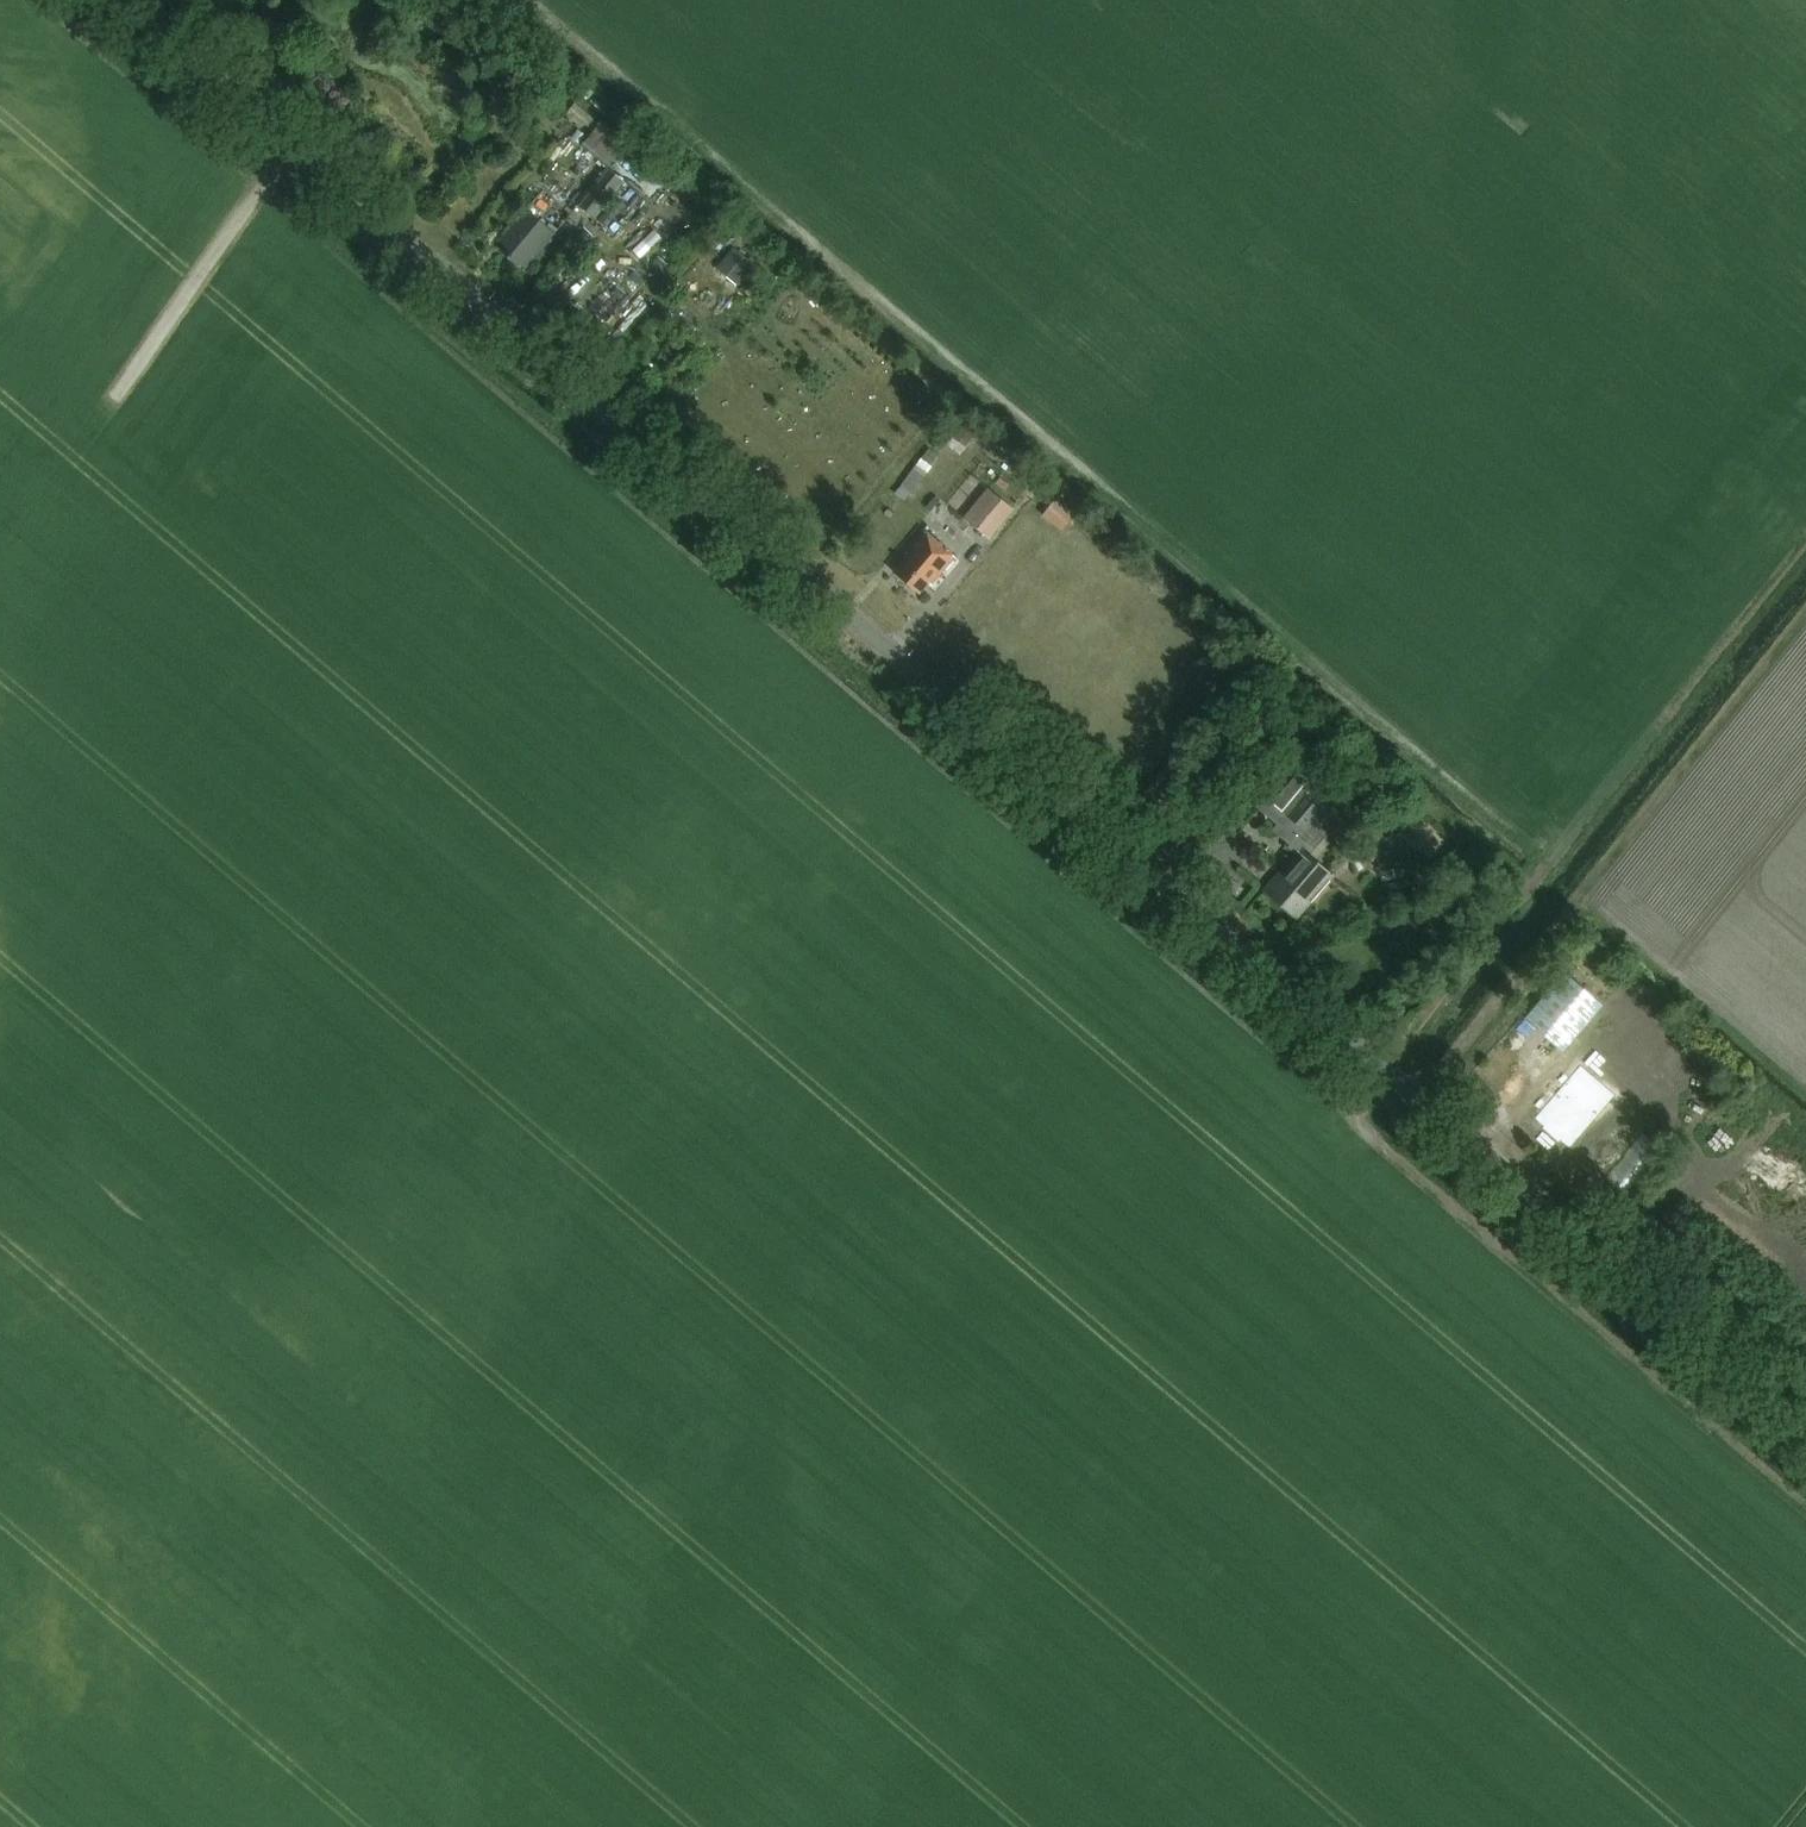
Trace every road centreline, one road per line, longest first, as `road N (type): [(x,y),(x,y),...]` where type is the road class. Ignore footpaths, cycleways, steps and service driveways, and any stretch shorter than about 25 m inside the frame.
road 1 (unclassified): [(1805,1448),(106,0)]

